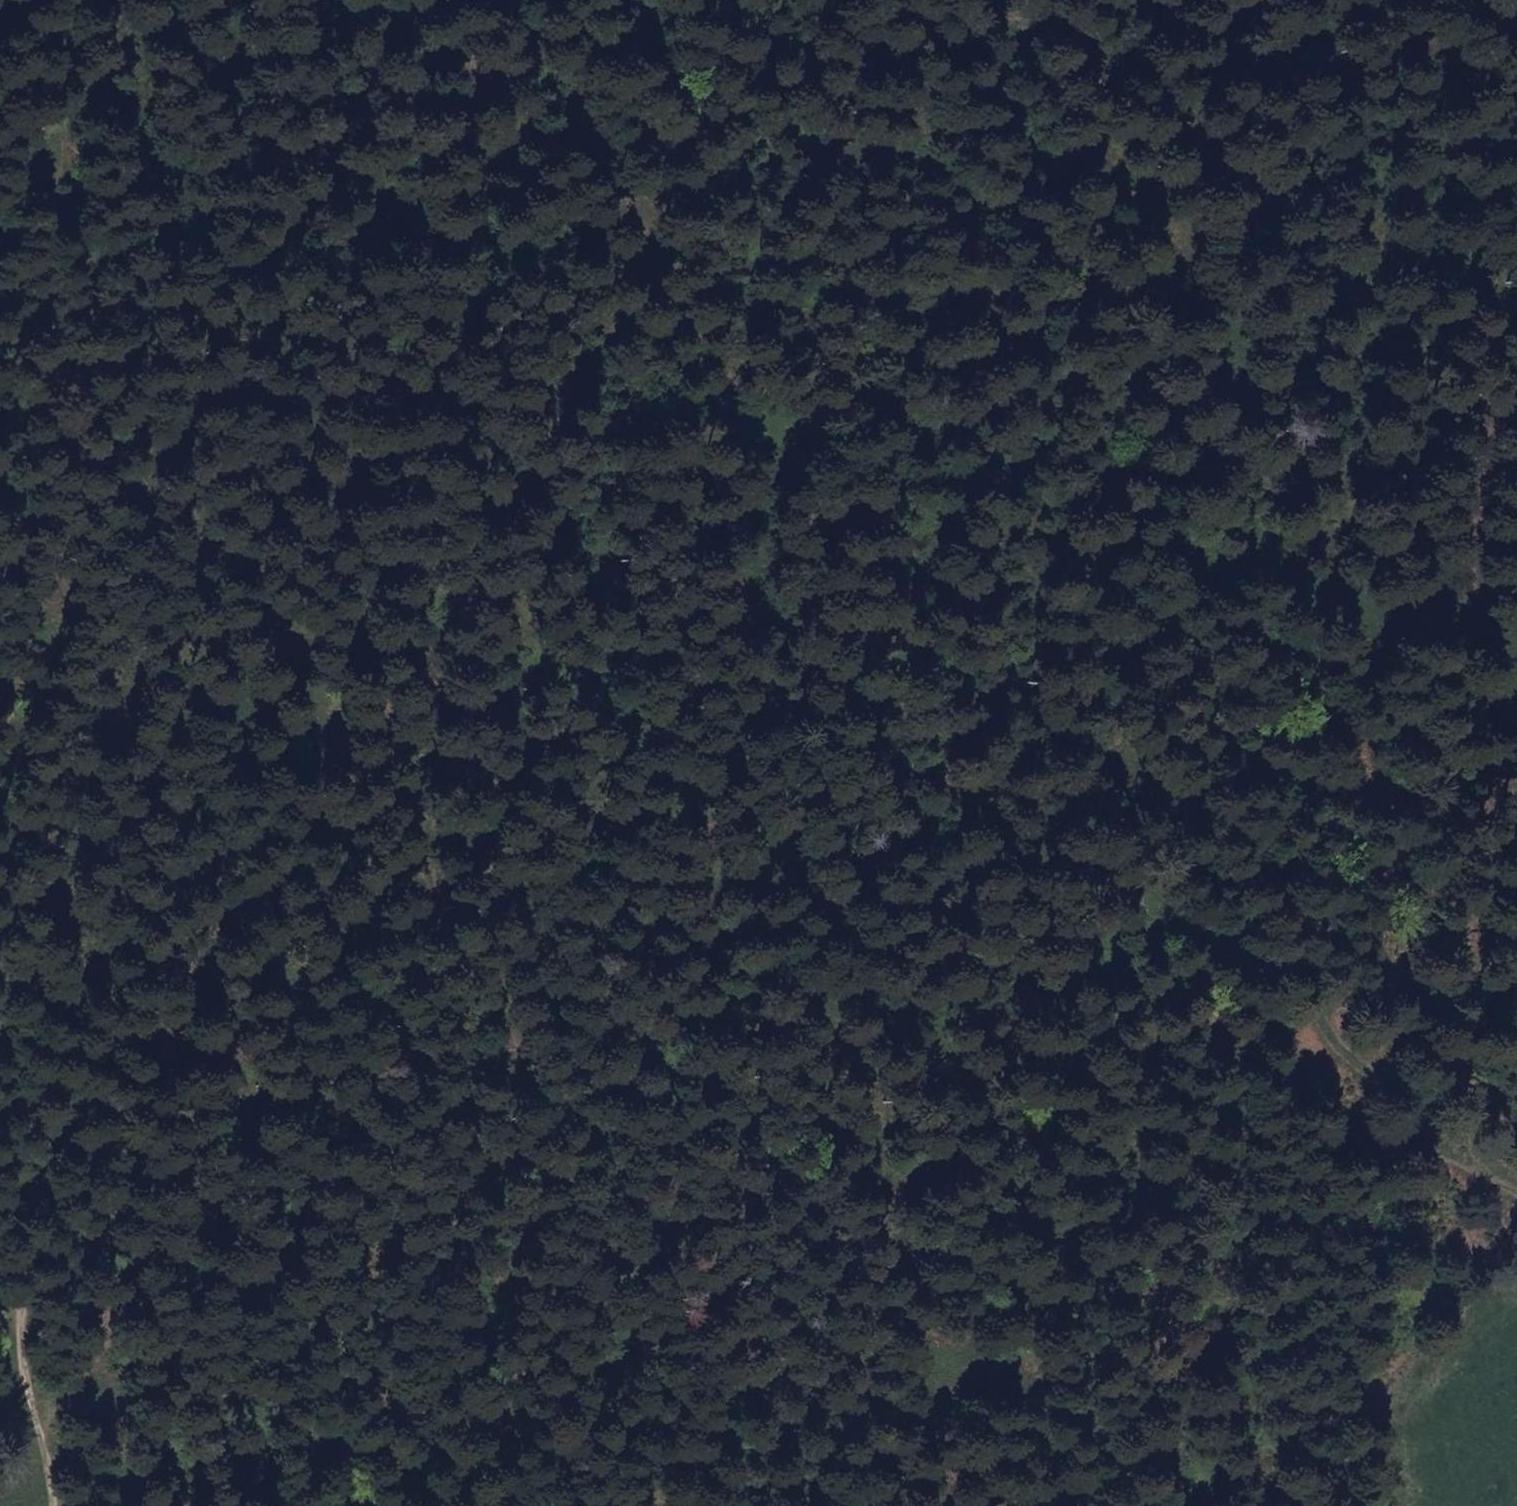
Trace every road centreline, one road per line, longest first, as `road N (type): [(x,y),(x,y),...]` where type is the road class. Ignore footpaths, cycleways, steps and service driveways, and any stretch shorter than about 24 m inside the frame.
road 1 (track): [(0,1145),(42,1389),(40,1505)]

